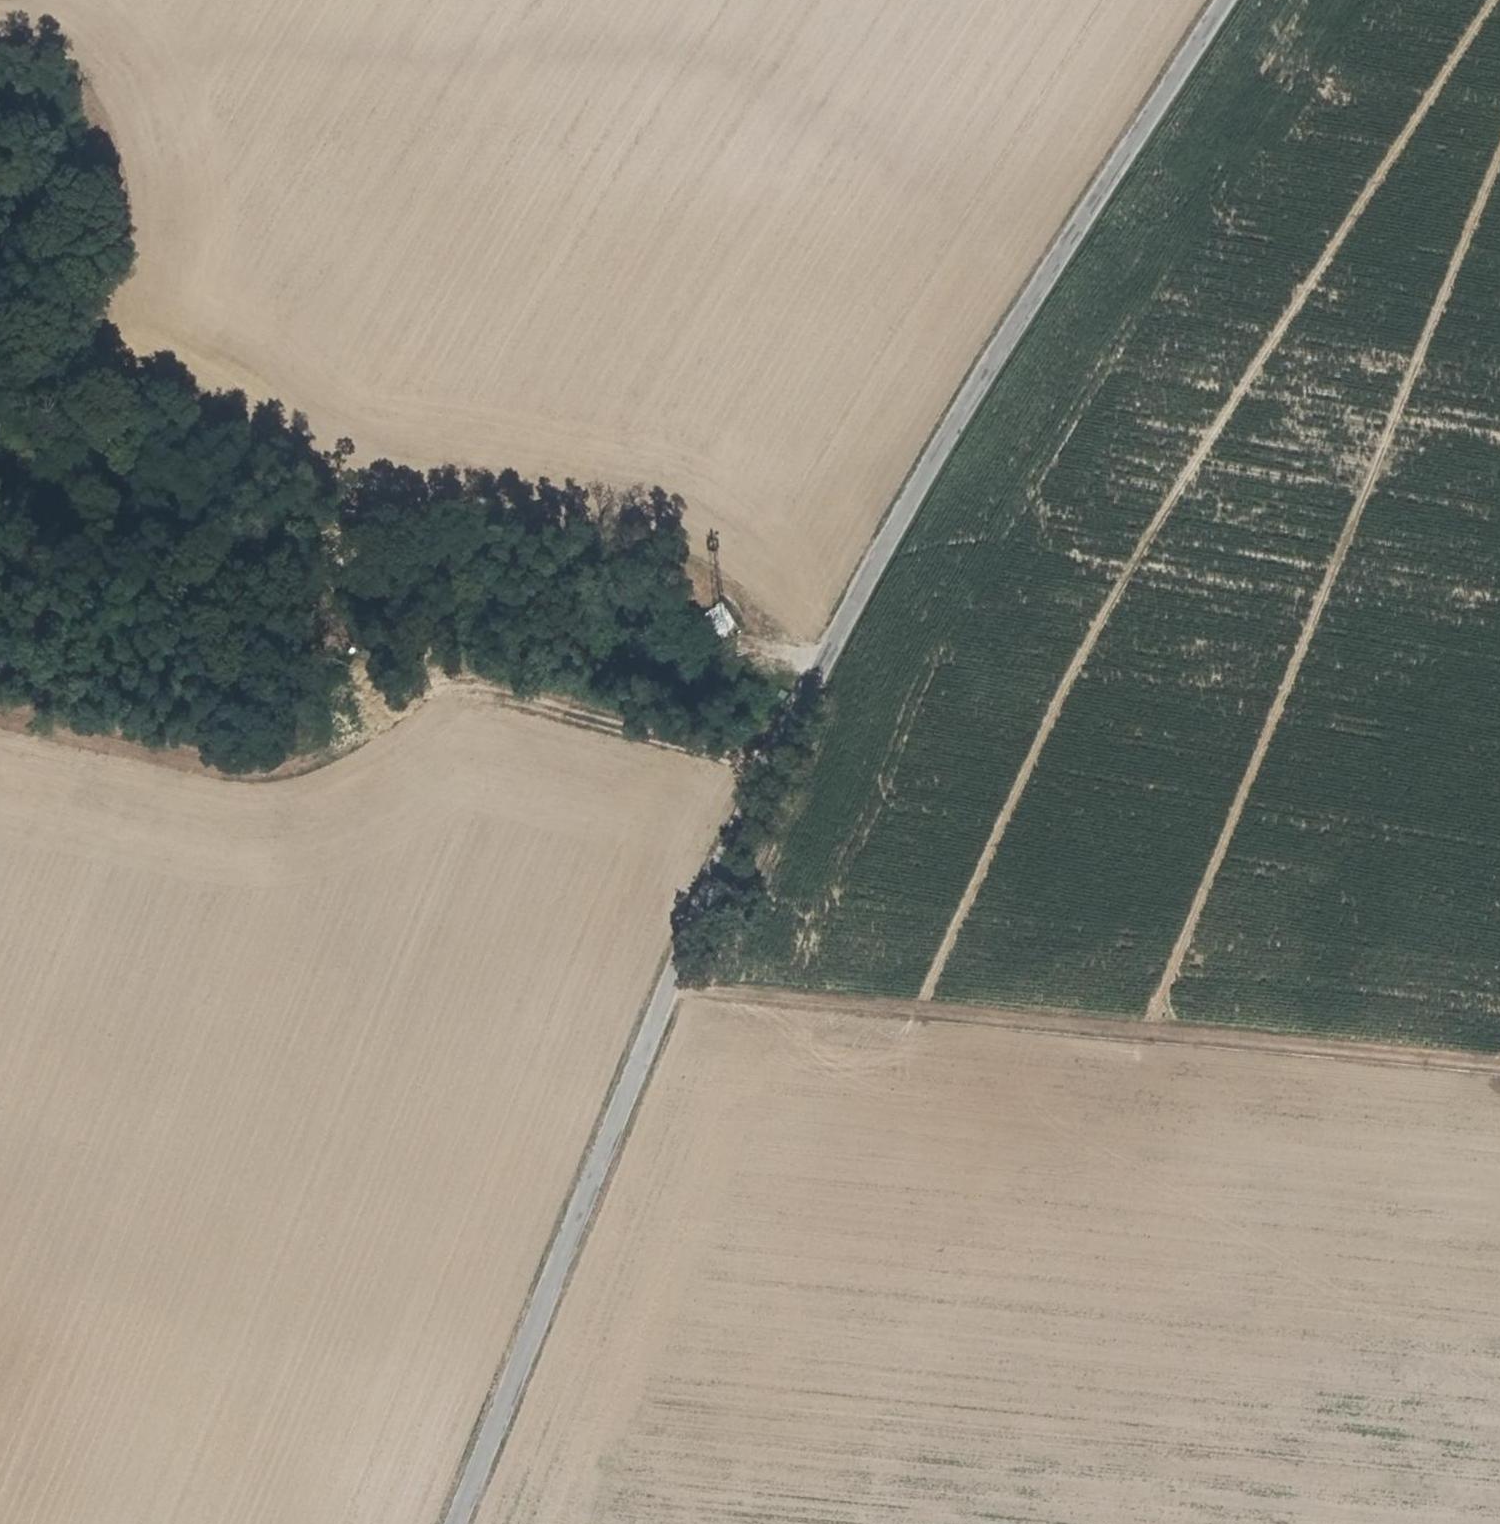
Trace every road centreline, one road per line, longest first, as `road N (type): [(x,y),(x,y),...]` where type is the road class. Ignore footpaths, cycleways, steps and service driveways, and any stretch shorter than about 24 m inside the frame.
road 1 (unclassified): [(1225,0),(1047,266),(802,684),(668,984),(459,1523)]
road 2 (track): [(668,984),(1499,1064)]

